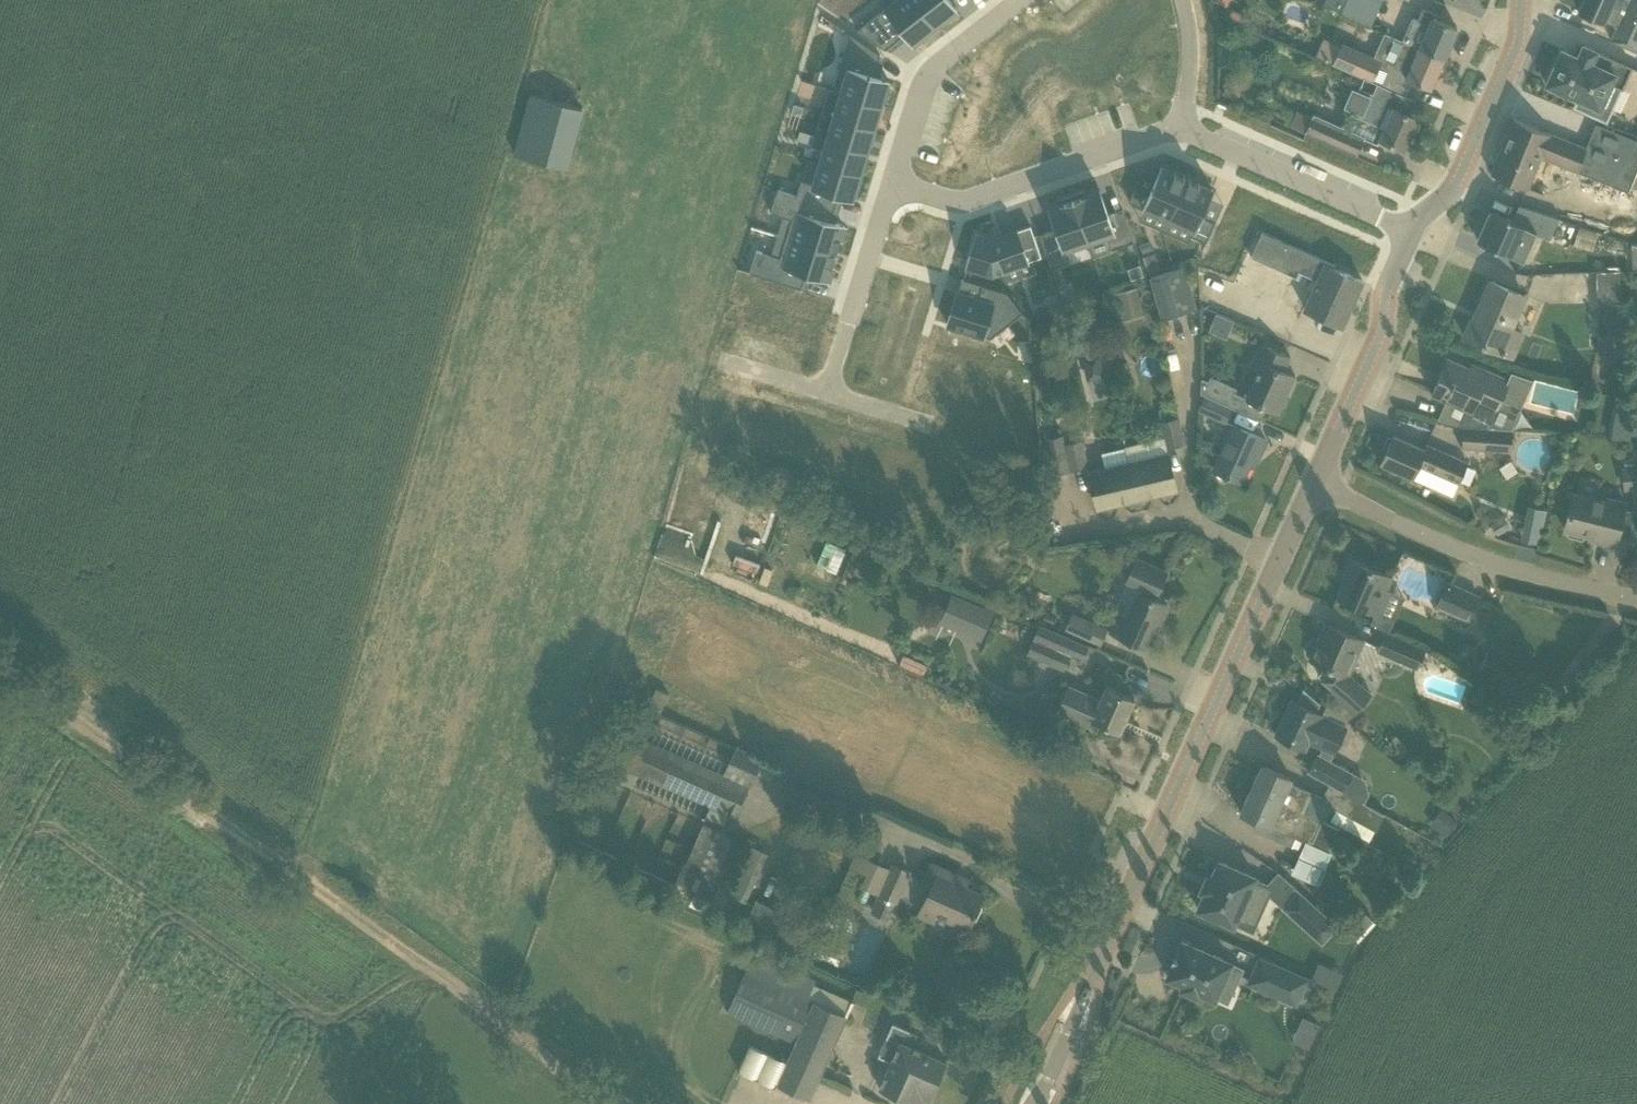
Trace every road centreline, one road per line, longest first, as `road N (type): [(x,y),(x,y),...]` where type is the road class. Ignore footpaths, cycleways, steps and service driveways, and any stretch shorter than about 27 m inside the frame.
road 1 (tertiary): [(1035,1103),(1279,561)]
road 2 (track): [(436,975),(0,663)]
road 3 (unclassified): [(1636,599),(1516,567),(1311,483)]
road 4 (residential): [(892,182),(963,201),(1185,127)]
road 5 (tertiary): [(1311,483),(1383,330),(1384,288),(1409,230)]
road 6 (tertiary): [(1409,230),(1417,212),(1449,190),(1517,30),(1518,0)]
road 7 (residential): [(1185,127),(1409,230)]
road 8 (residential): [(892,182),(929,72),(1021,0)]
road 9 (residential): [(1279,561),(1183,517),(1064,534)]
road 10 (residential): [(829,392),(892,182)]
road 11 (track): [(436,975),(604,1103)]
road 12 (residential): [(1185,127),(1184,0)]

